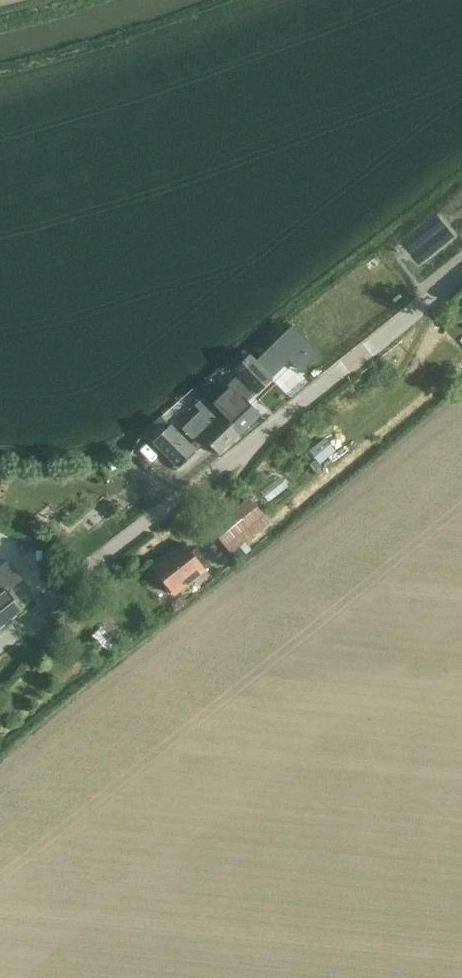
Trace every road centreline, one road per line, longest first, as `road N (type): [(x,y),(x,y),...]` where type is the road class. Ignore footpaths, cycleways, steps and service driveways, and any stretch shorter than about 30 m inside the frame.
road 1 (unclassified): [(0,642),(461,270)]

